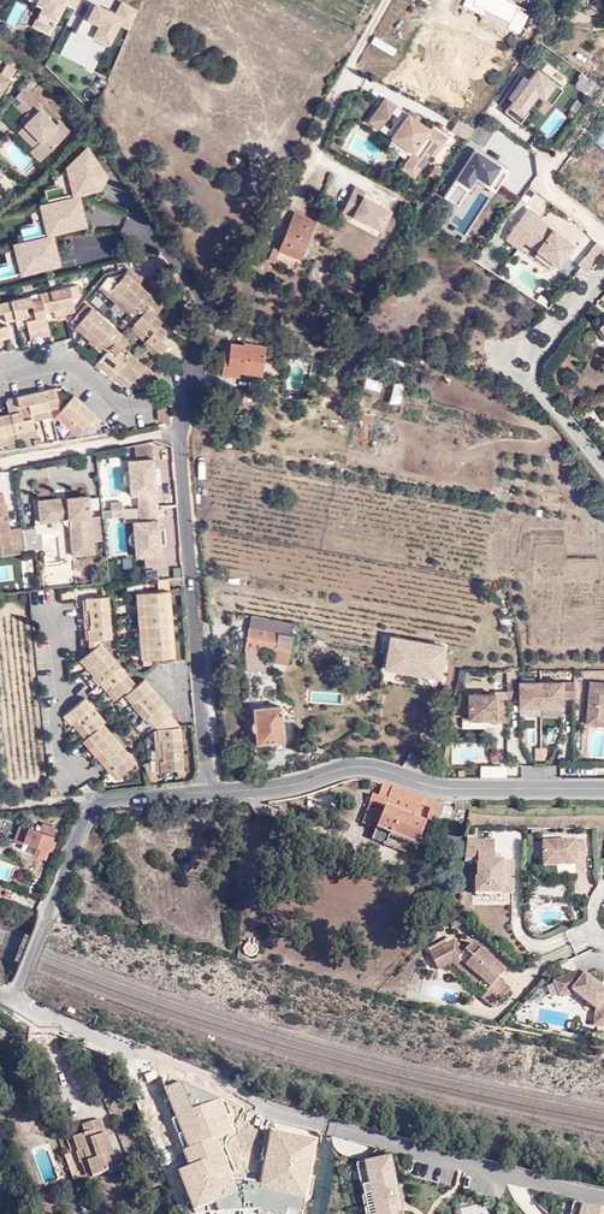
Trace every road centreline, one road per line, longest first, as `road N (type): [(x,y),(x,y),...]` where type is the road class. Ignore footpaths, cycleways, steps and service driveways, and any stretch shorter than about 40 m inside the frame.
road 1 (tertiary): [(603,788),(454,789),(359,767),(290,785),(208,792)]
road 2 (residential): [(181,437),(208,792)]
road 3 (tertiary): [(208,792),(96,803),(12,999),(0,993)]
road 4 (residential): [(603,471),(533,380),(540,355),(603,273)]
road 5 (residential): [(174,259),(199,294),(202,322),(181,437)]
road 6 (residential): [(181,437),(159,434),(0,463)]
road 7 (residential): [(388,0),(307,156)]

